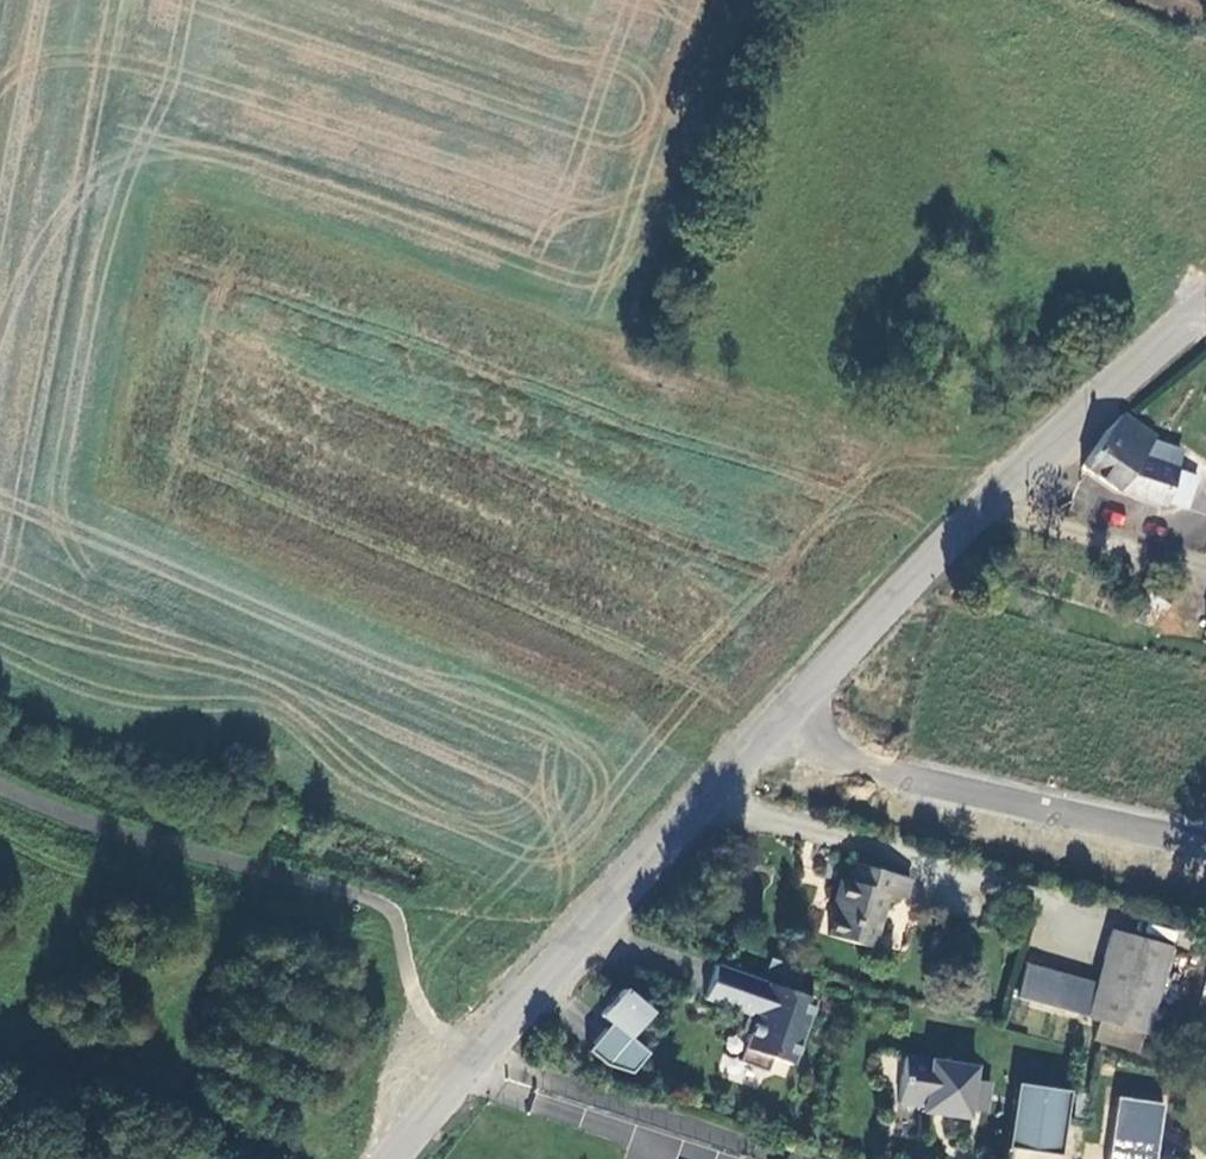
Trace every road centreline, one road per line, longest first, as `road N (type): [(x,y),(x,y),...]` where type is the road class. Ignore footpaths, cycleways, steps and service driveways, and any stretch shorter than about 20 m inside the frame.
road 1 (tertiary): [(393,1158),(493,1031),(786,715)]
road 2 (tertiary): [(786,715),(1031,457),(1205,300)]
road 3 (residential): [(786,715),(860,761),(1205,844)]

